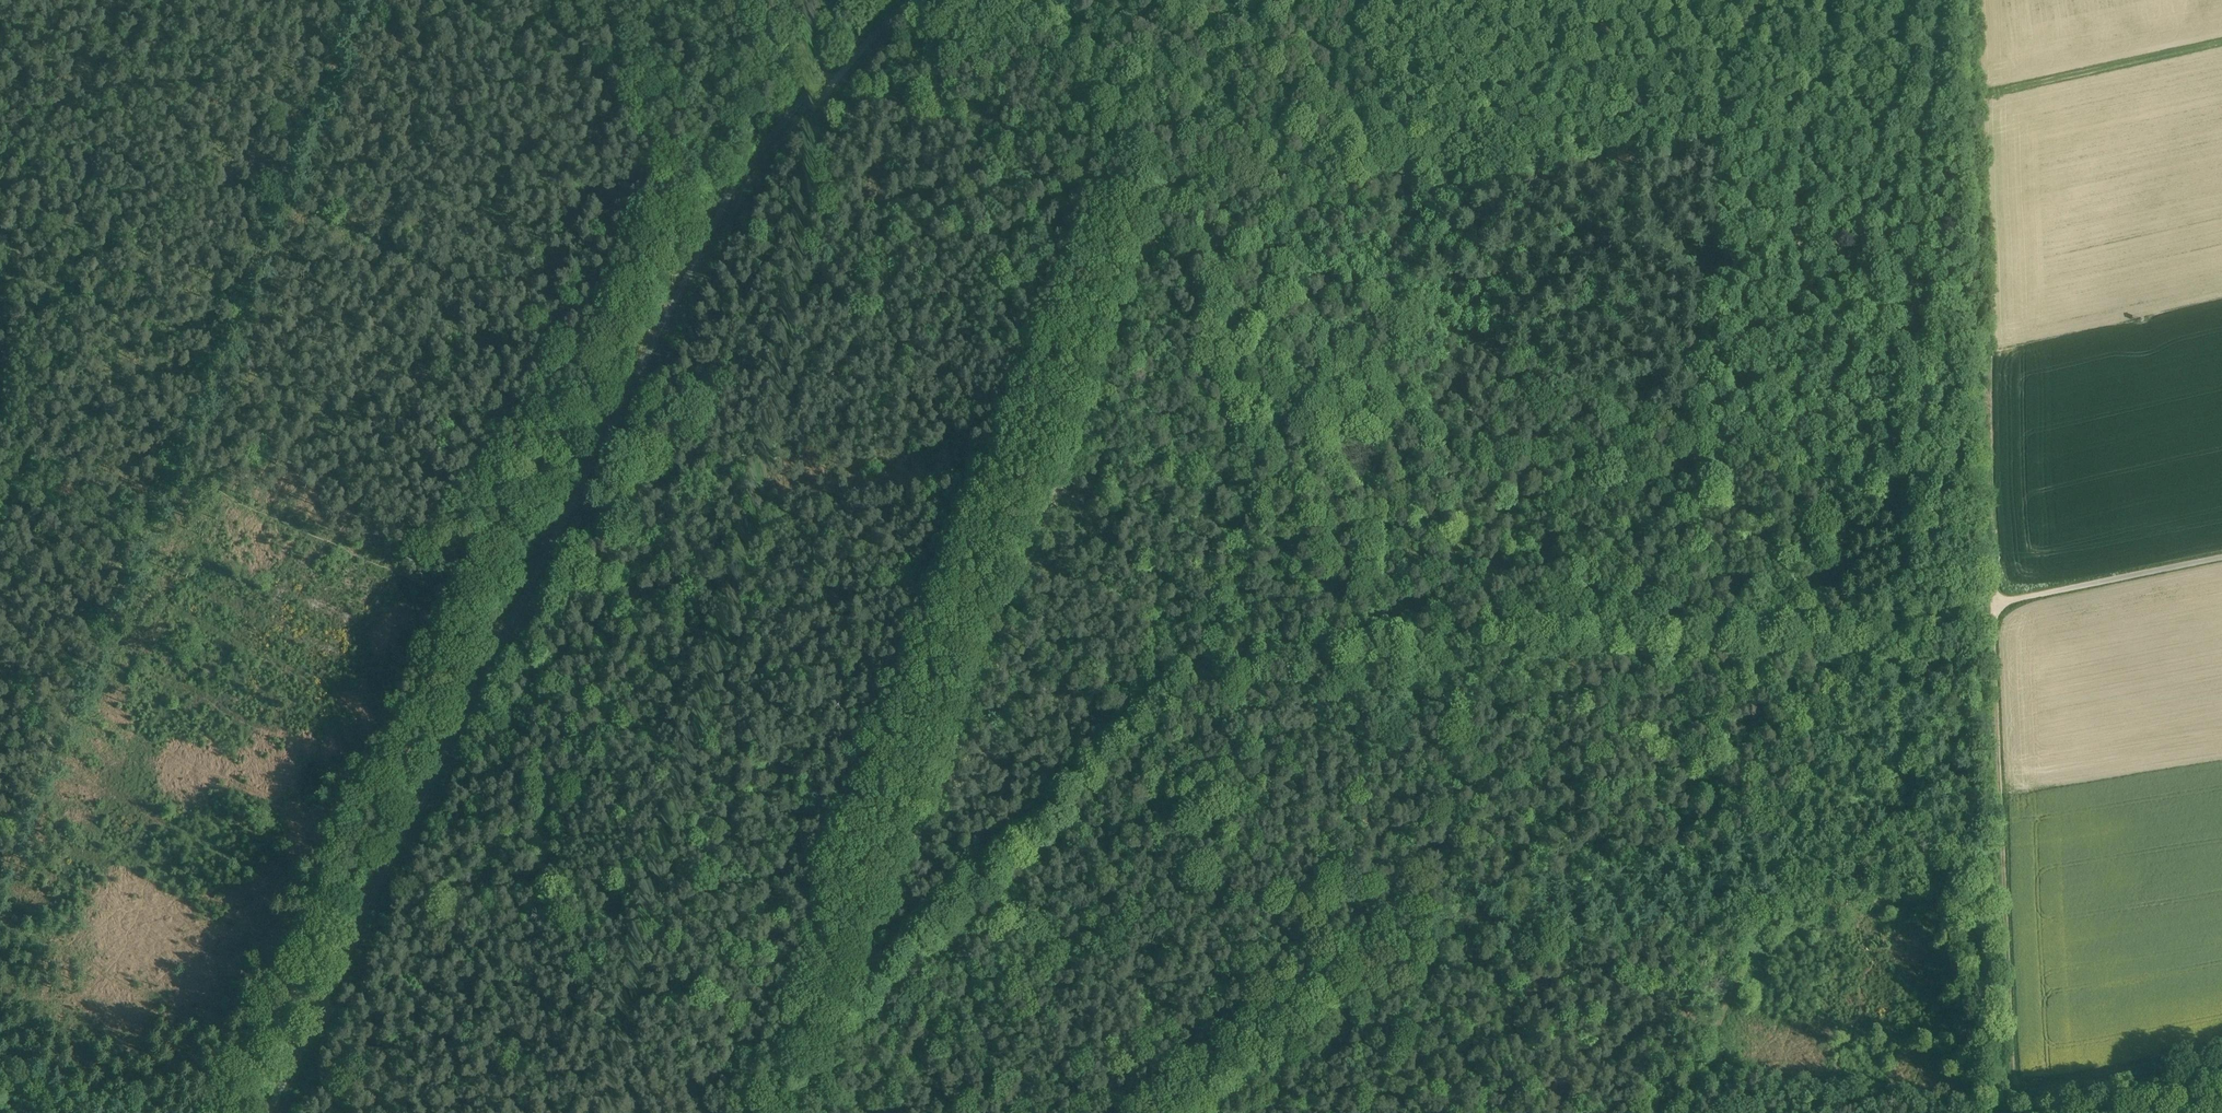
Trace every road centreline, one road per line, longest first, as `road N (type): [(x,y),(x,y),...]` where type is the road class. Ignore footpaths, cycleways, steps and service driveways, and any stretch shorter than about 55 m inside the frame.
road 1 (unclassified): [(911,0),(738,206),(625,407),(495,686),(269,1112)]
road 2 (track): [(1889,621),(1400,630),(1249,656),(1145,721),(961,899),(872,958)]
road 3 (track): [(167,496),(205,501),(421,593),(495,686),(911,866)]
road 4 (track): [(1154,226),(1218,382),(1242,534),(1239,603),(1274,743),(1375,958)]
road 5 (track): [(1910,496),(1209,231)]
road 6 (track): [(1209,231),(1347,212),(1933,89)]
road 7 (track): [(911,866),(1072,465),(1154,226)]
road 8 (track): [(356,0),(167,496)]
road 9 (track): [(1883,637),(1696,1112)]
road 10 (track): [(1110,192),(638,0)]
road 11 (track): [(1939,0),(1910,496)]
road 12 (track): [(1883,637),(1916,762),(1928,874),(1984,1102)]
road 13 (track): [(1998,600),(2013,1064)]
road 14 (track): [(138,525),(0,875)]
road 15 (track): [(1984,1102),(1910,1111),(1772,1078),(1724,1052)]
road 16 (track): [(805,1112),(911,866)]
road 17 (track): [(2221,1063),(1984,1102)]
road 18 (track): [(1998,600),(2221,558)]
road 19 (track): [(1050,0),(1110,192)]
road 20 (track): [(1560,167),(1625,0)]
road 21 (track): [(1910,496),(1937,501),(1979,533),(1998,600)]
road 22 (track): [(0,493),(116,533),(138,525)]
road 23 (track): [(1910,496),(1883,637)]

